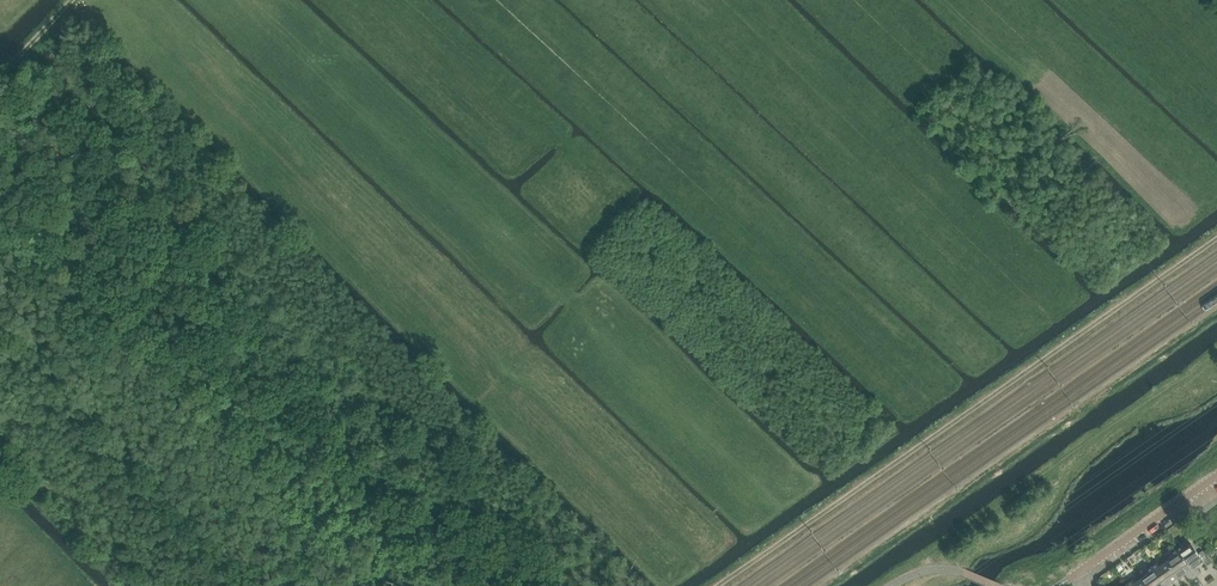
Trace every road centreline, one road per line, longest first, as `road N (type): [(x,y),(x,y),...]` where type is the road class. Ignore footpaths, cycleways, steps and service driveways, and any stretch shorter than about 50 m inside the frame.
road 1 (track): [(1216,239),(722,585)]
road 2 (residential): [(1088,585),(1079,572),(1216,477)]

